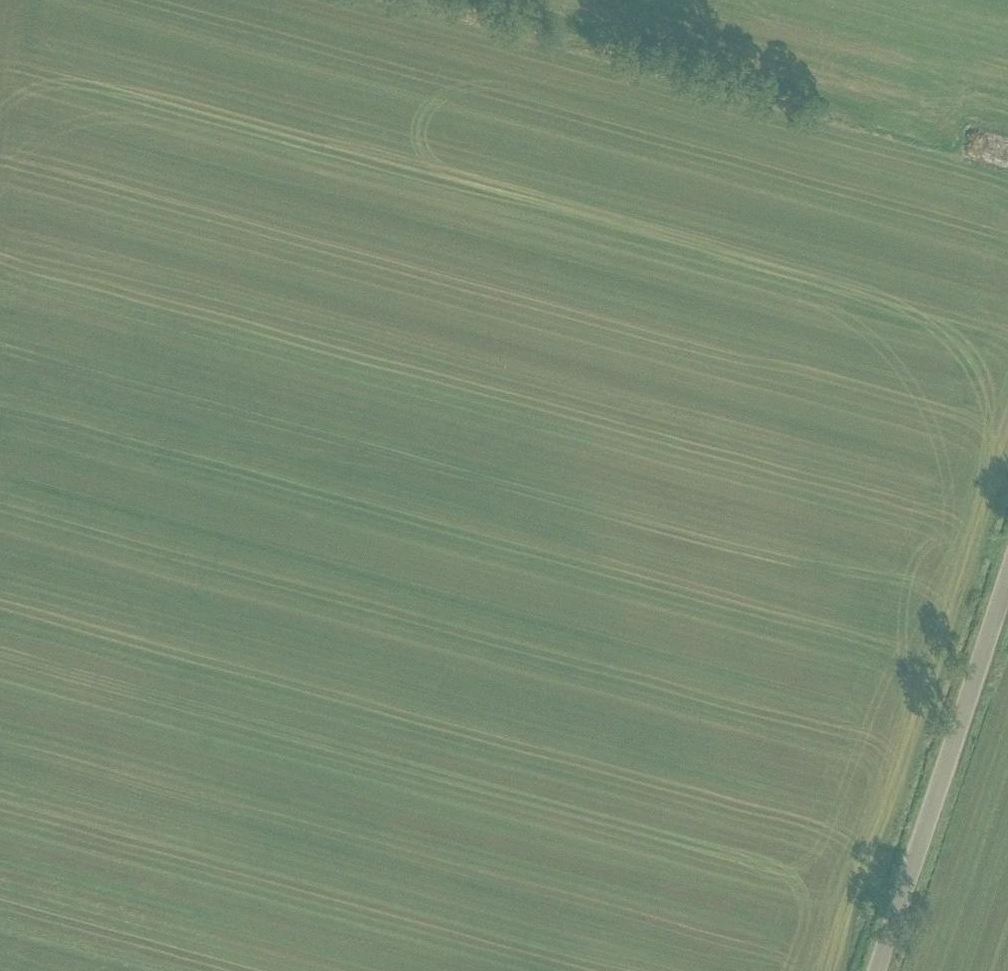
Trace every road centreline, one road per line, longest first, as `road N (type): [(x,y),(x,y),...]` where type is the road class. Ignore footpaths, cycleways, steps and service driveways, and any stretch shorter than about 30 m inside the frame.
road 1 (unclassified): [(885,970),(1007,599)]

